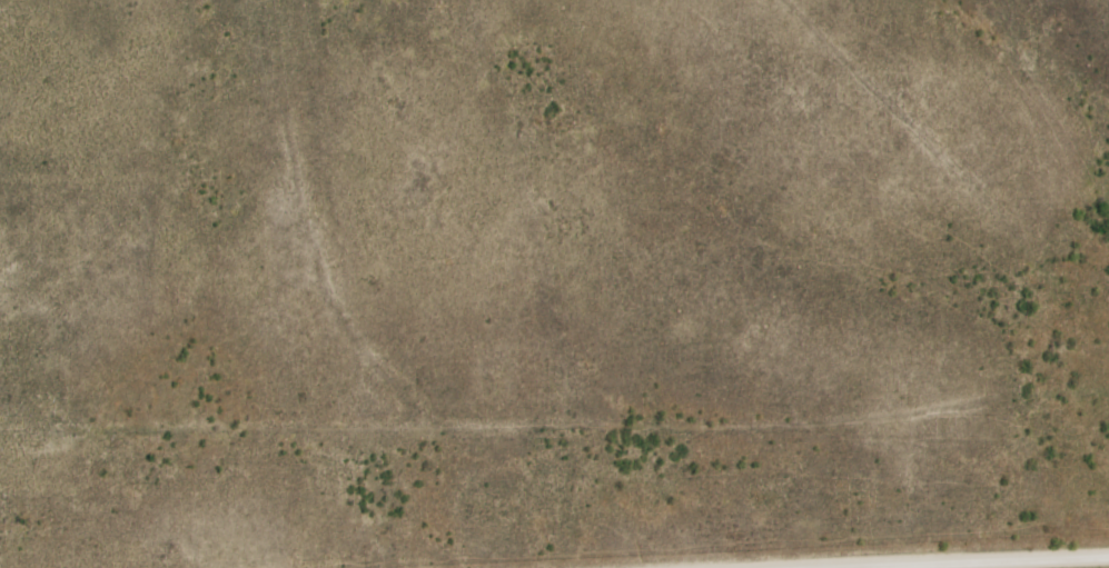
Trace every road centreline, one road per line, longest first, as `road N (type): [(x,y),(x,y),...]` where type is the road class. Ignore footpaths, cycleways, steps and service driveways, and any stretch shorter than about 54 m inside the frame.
road 1 (residential): [(1108,556),(809,567)]

